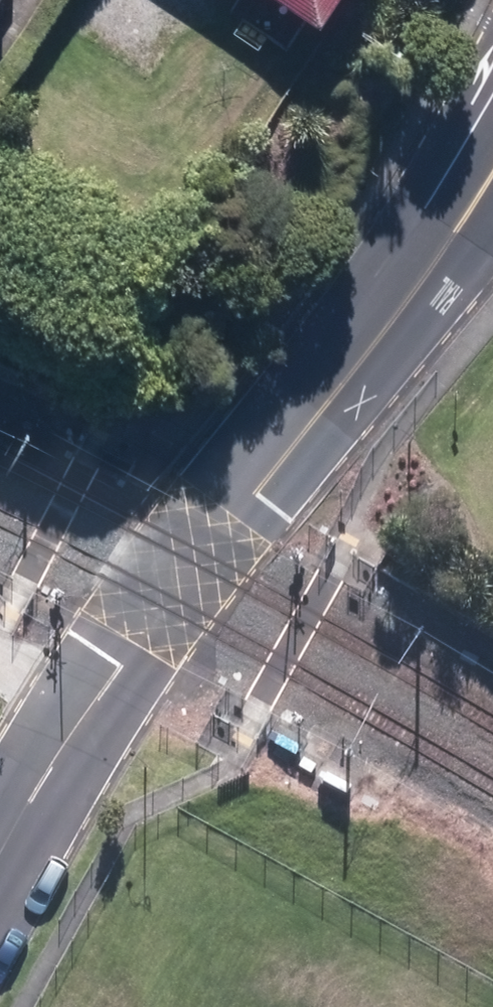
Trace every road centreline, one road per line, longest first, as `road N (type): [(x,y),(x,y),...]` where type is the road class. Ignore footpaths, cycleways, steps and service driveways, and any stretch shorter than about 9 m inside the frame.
road 1 (residential): [(226,522),(230,468),(340,326),(420,282)]
road 2 (residential): [(420,282),(391,365),(278,508),(226,522)]
road 3 (track): [(233,798),(492,943)]
road 4 (residential): [(31,803),(37,746),(57,698),(95,649),(136,642)]
road 5 (residential): [(136,642),(139,688),(77,772),(31,803)]
road 6 (residential): [(136,642),(226,522)]
road 7 (residential): [(420,282),(492,171)]

